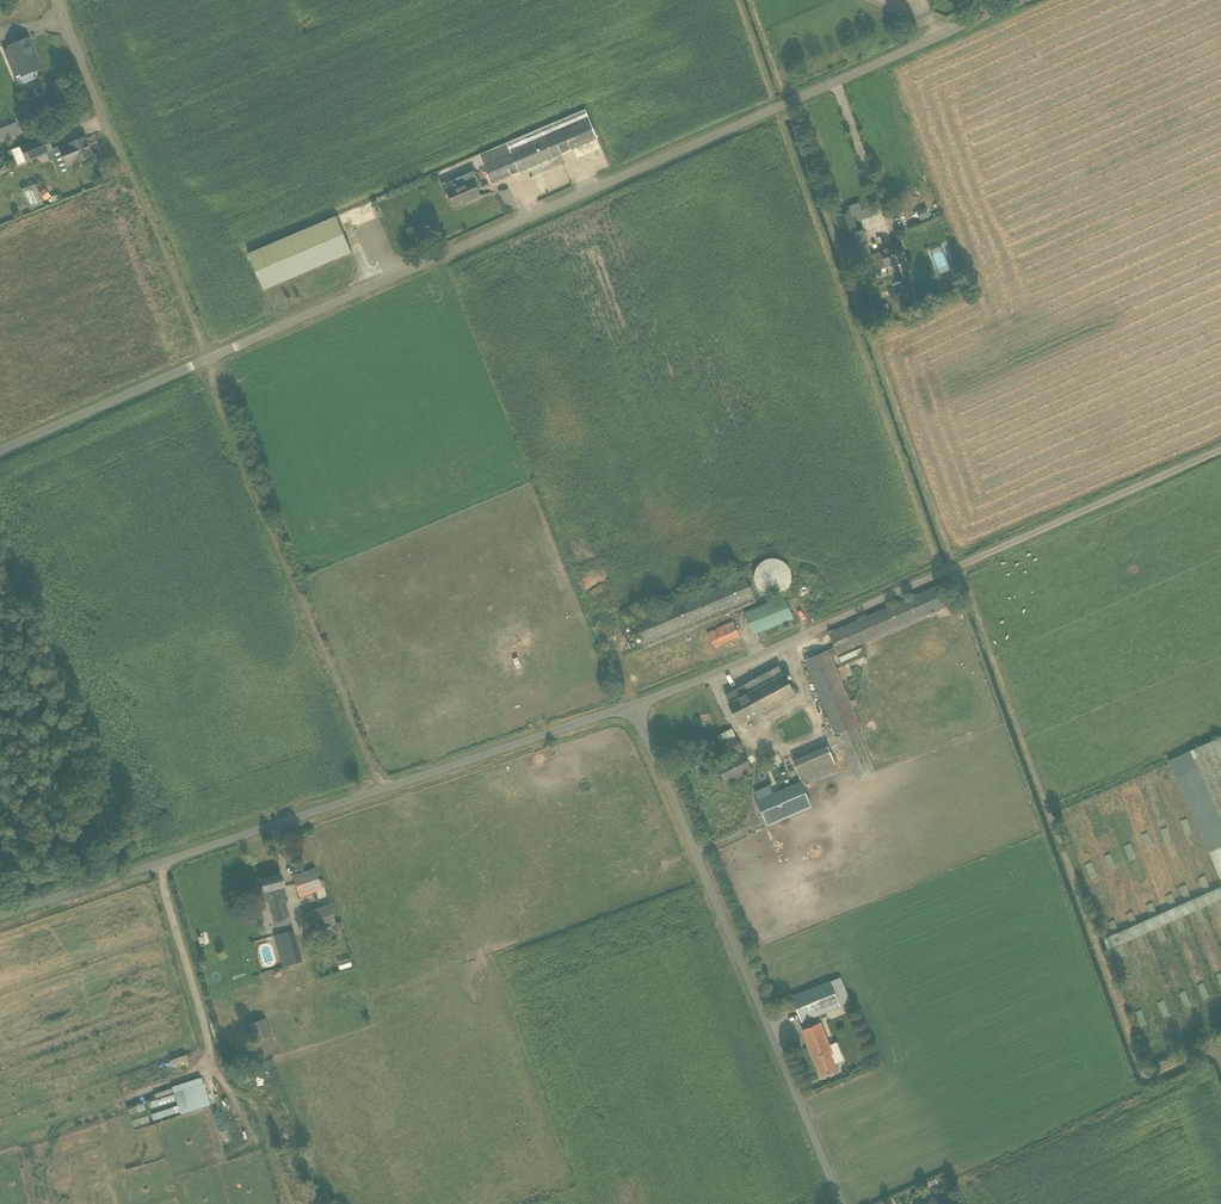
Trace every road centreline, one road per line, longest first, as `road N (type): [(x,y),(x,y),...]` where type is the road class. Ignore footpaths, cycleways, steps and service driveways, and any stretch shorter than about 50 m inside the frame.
road 1 (unclassified): [(0,916),(637,709)]
road 2 (unclassified): [(438,255),(1018,0)]
road 3 (unclassified): [(844,1203),(637,709)]
road 4 (track): [(381,790),(272,538),(209,358)]
road 5 (track): [(807,634),(1220,450)]
road 6 (unclassified): [(209,358),(57,0)]
road 7 (unclassified): [(438,255),(209,358)]
road 8 (unclassified): [(209,358),(0,451)]
road 9 (unclassified): [(637,709),(807,634)]

